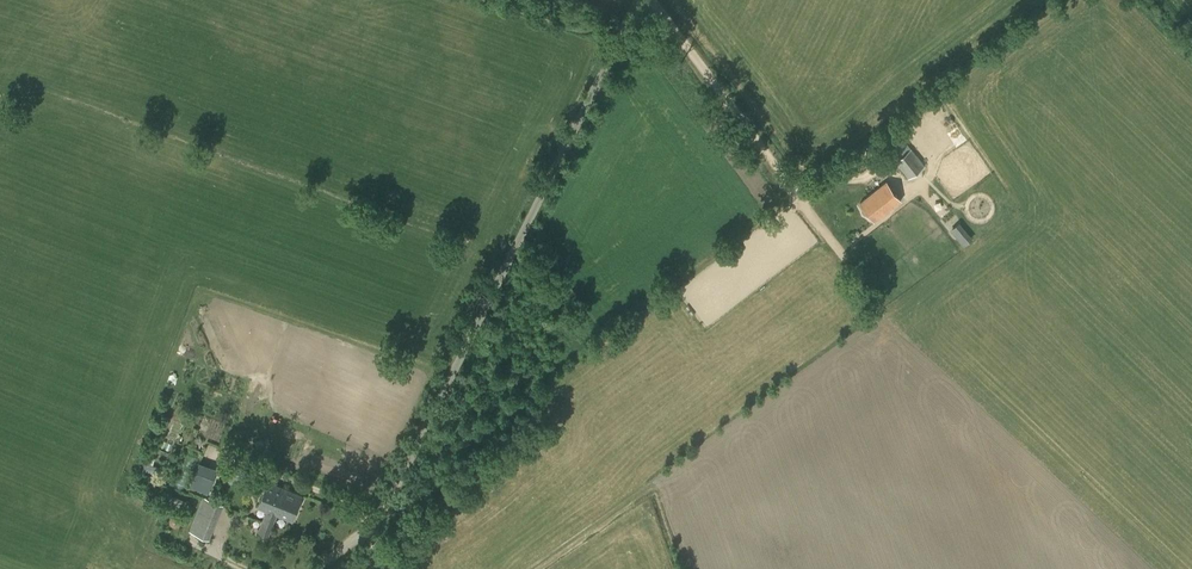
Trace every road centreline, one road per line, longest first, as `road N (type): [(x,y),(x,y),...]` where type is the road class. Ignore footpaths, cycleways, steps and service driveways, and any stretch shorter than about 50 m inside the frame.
road 1 (unclassified): [(315,568),(388,504),(638,0)]

